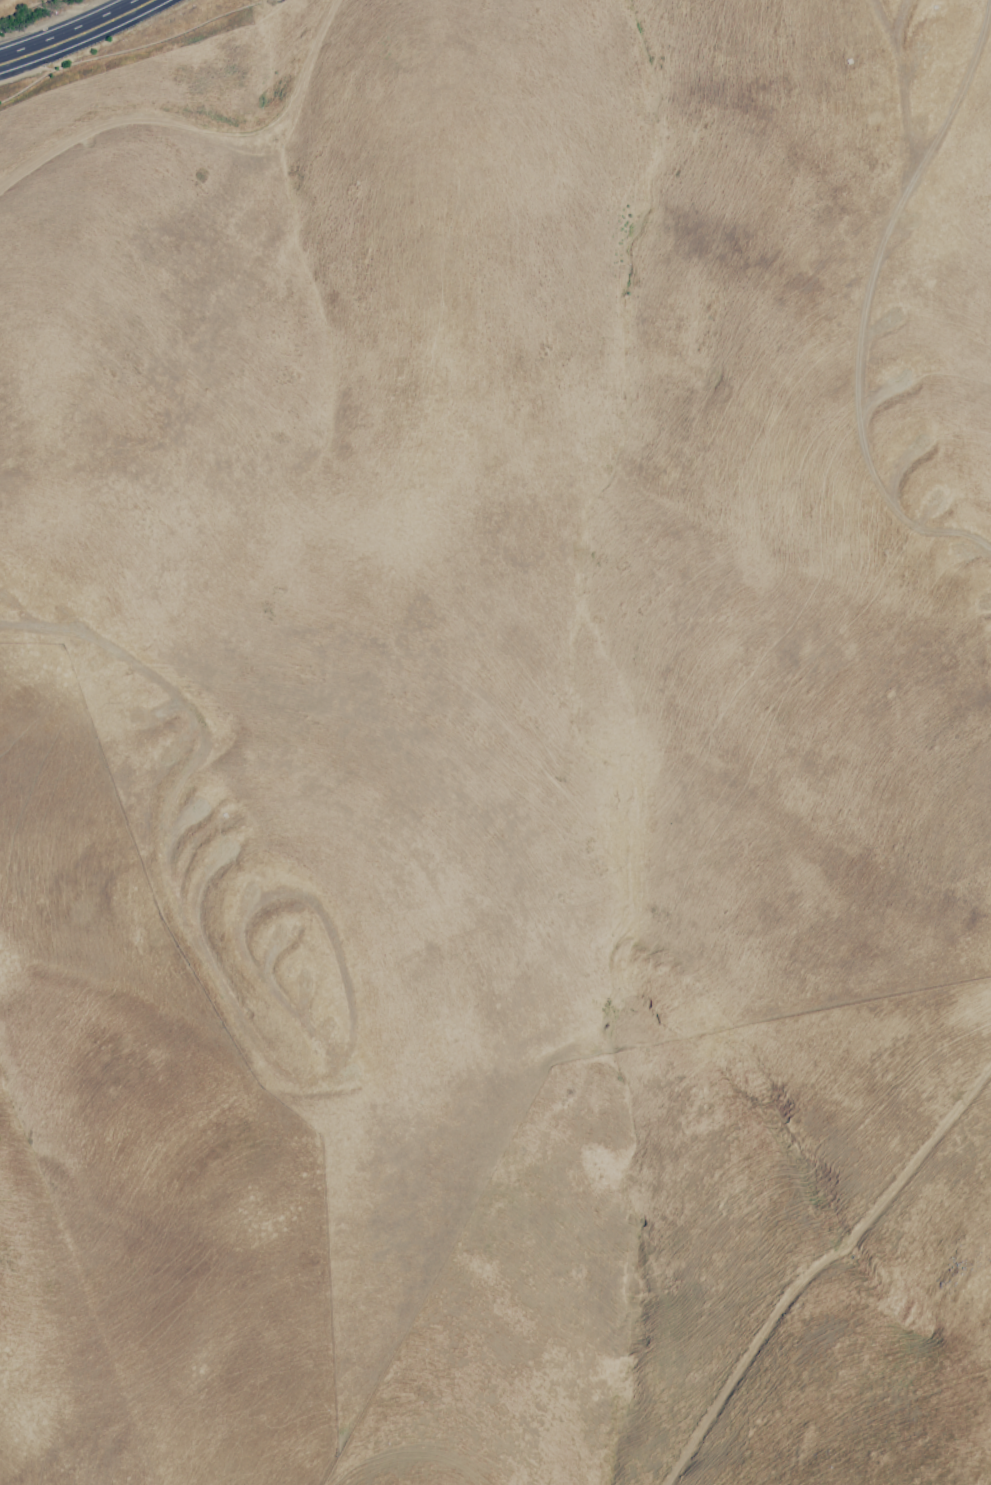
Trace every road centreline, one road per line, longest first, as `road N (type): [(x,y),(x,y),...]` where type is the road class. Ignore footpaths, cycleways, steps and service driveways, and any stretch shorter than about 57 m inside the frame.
road 1 (track): [(0,195),(43,157),(122,121),(154,119),(206,141),(278,121),(296,106),(350,0)]
road 2 (trunk): [(31,54),(151,0)]

